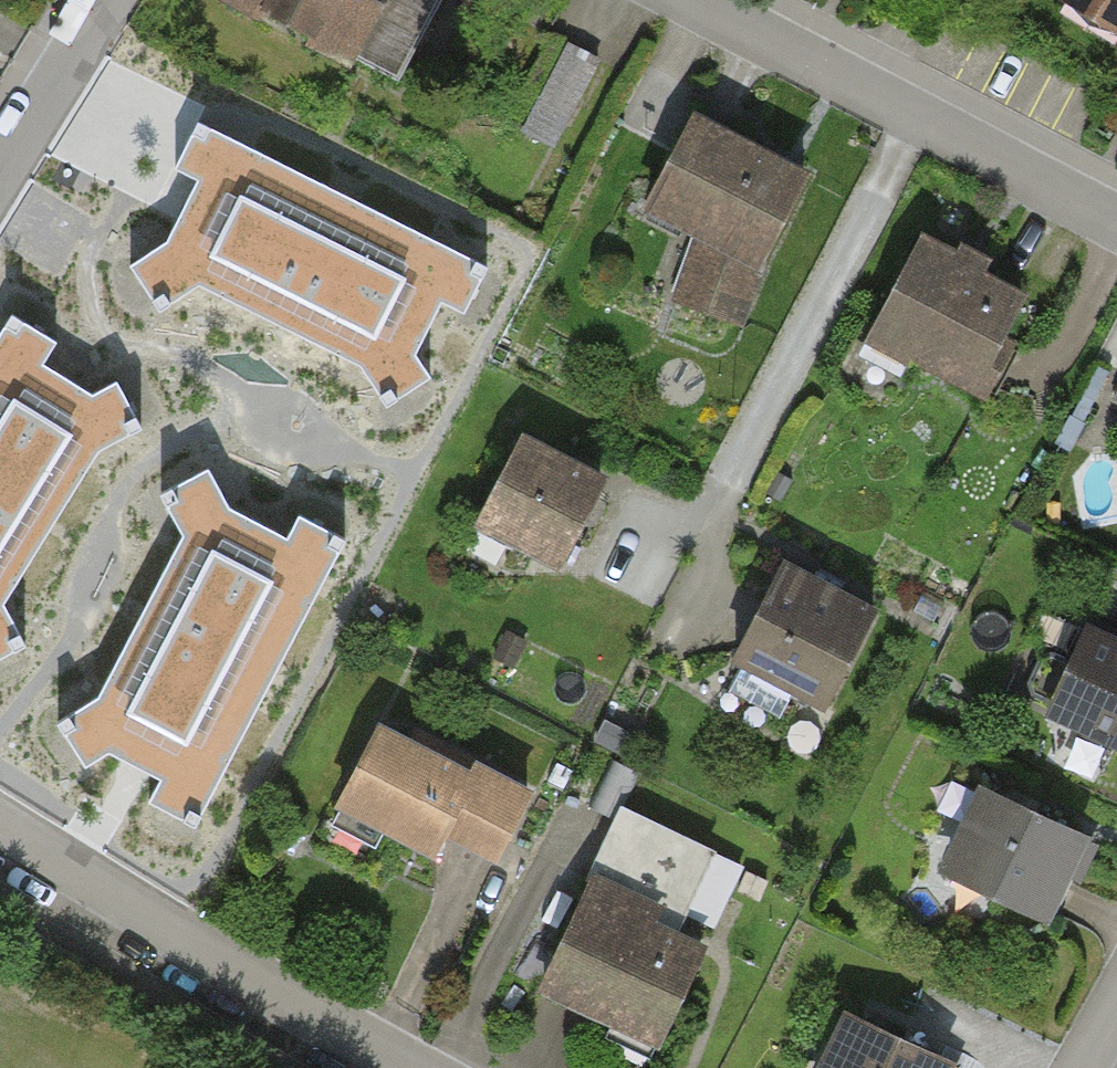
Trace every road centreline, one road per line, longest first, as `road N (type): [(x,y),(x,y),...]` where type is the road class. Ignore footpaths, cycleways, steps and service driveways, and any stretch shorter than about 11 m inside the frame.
road 1 (residential): [(699,0),(1116,226)]
road 2 (residential): [(0,829),(246,983),(401,1067)]
road 3 (residential): [(108,0),(0,174)]

